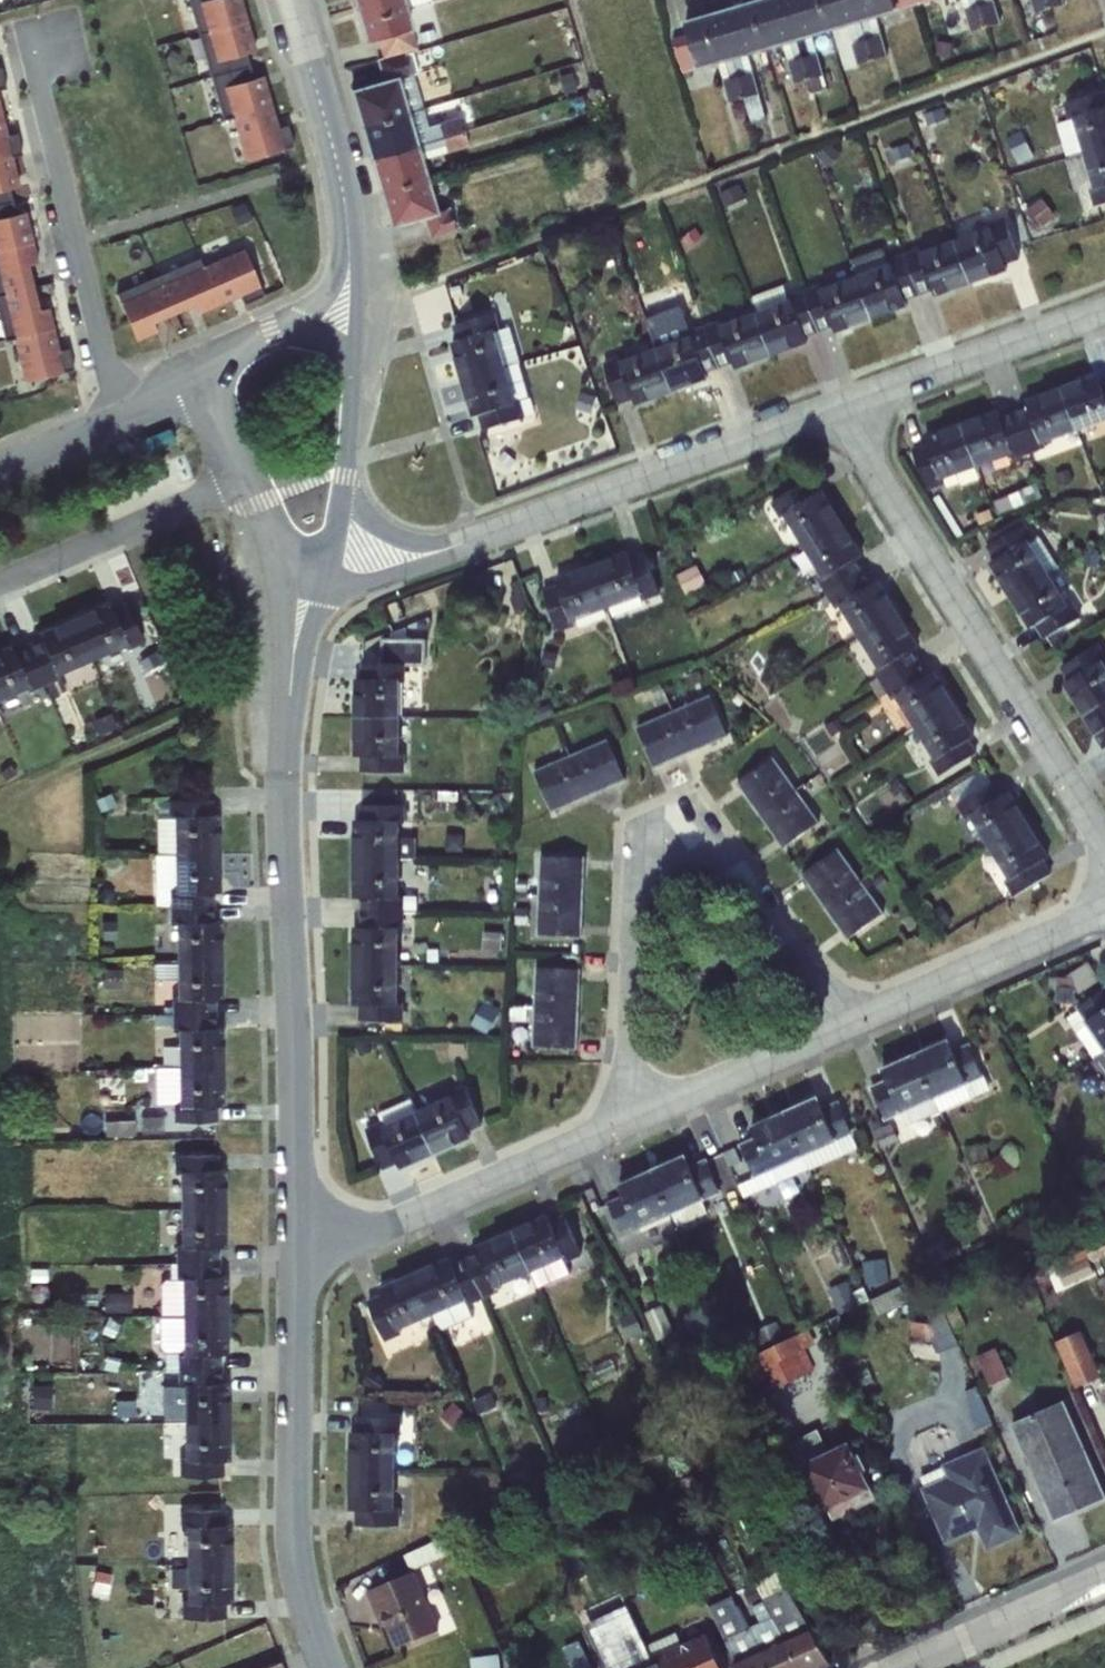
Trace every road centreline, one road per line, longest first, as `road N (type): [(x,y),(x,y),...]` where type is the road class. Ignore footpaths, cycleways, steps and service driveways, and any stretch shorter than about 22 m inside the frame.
road 1 (residential): [(300,1258),(288,711),(303,574)]
road 2 (residential): [(630,1116),(636,888),(646,850),(673,826),(723,840),(852,1020)]
road 3 (residential): [(844,406),(1104,840)]
road 4 (residential): [(330,1667),(305,1563),(300,1258)]
road 5 (residential): [(462,545),(844,406)]
road 6 (residential): [(120,421),(29,31)]
road 7 (residential): [(300,1258),(630,1116)]
road 8 (residential): [(844,406),(1104,310)]
road 9 (residential): [(852,1020),(1104,912)]
road 10 (residential): [(0,590),(251,491)]
road 11 (residential): [(293,0),(358,239)]
road 12 (residential): [(630,1116),(852,1020)]
road 13 (residential): [(1104,1583),(914,1667)]
road 14 (residential): [(318,568),(347,587),(383,584),(462,545)]
road 15 (residential): [(343,499),(357,416),(354,368)]
road 16 (residential): [(462,545),(399,539),(343,499)]
road 17 (residential): [(354,368),(365,332),(358,239)]
road 18 (residential): [(0,472),(120,421)]

